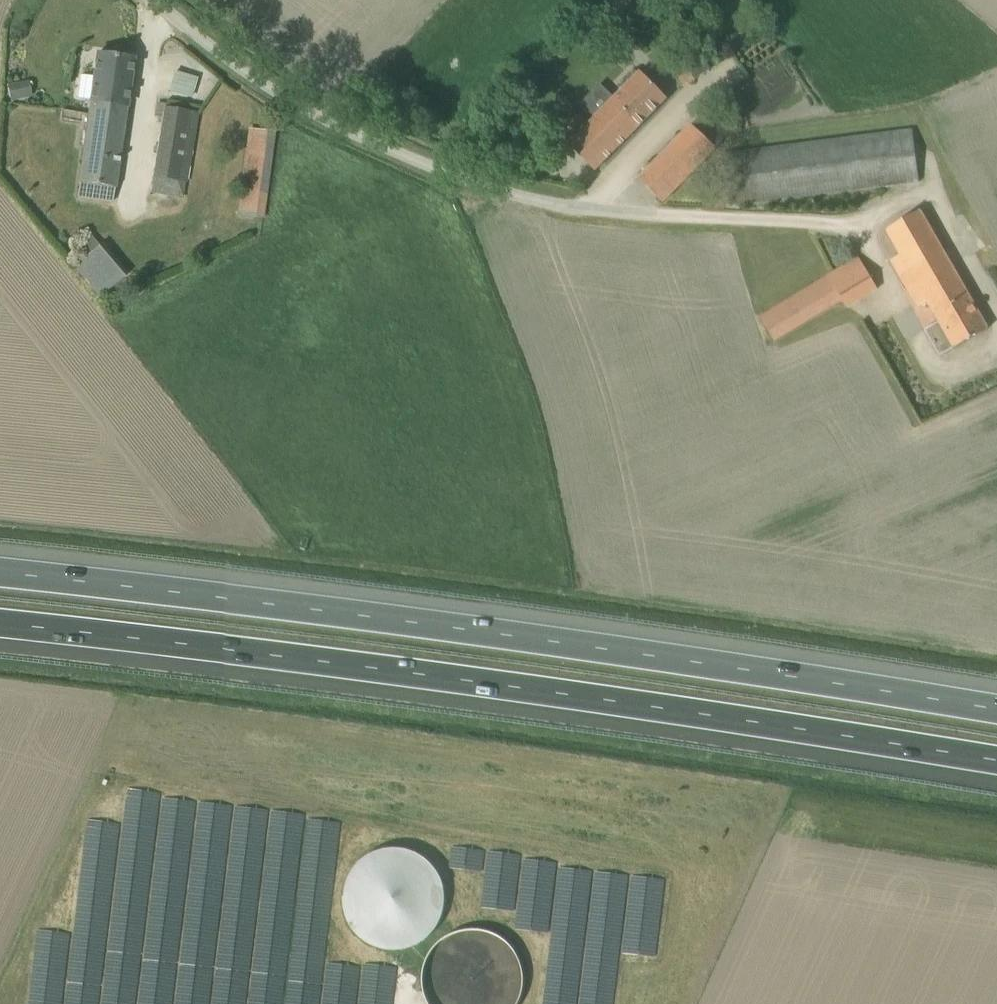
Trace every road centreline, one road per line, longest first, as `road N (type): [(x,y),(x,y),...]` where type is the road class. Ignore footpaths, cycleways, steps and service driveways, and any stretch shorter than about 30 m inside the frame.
road 1 (motorway): [(996,711),(485,630),(0,574)]
road 2 (motorway): [(0,626),(488,684),(996,762)]
road 3 (unclassified): [(864,227),(544,202),(415,160),(289,94),(156,0)]

